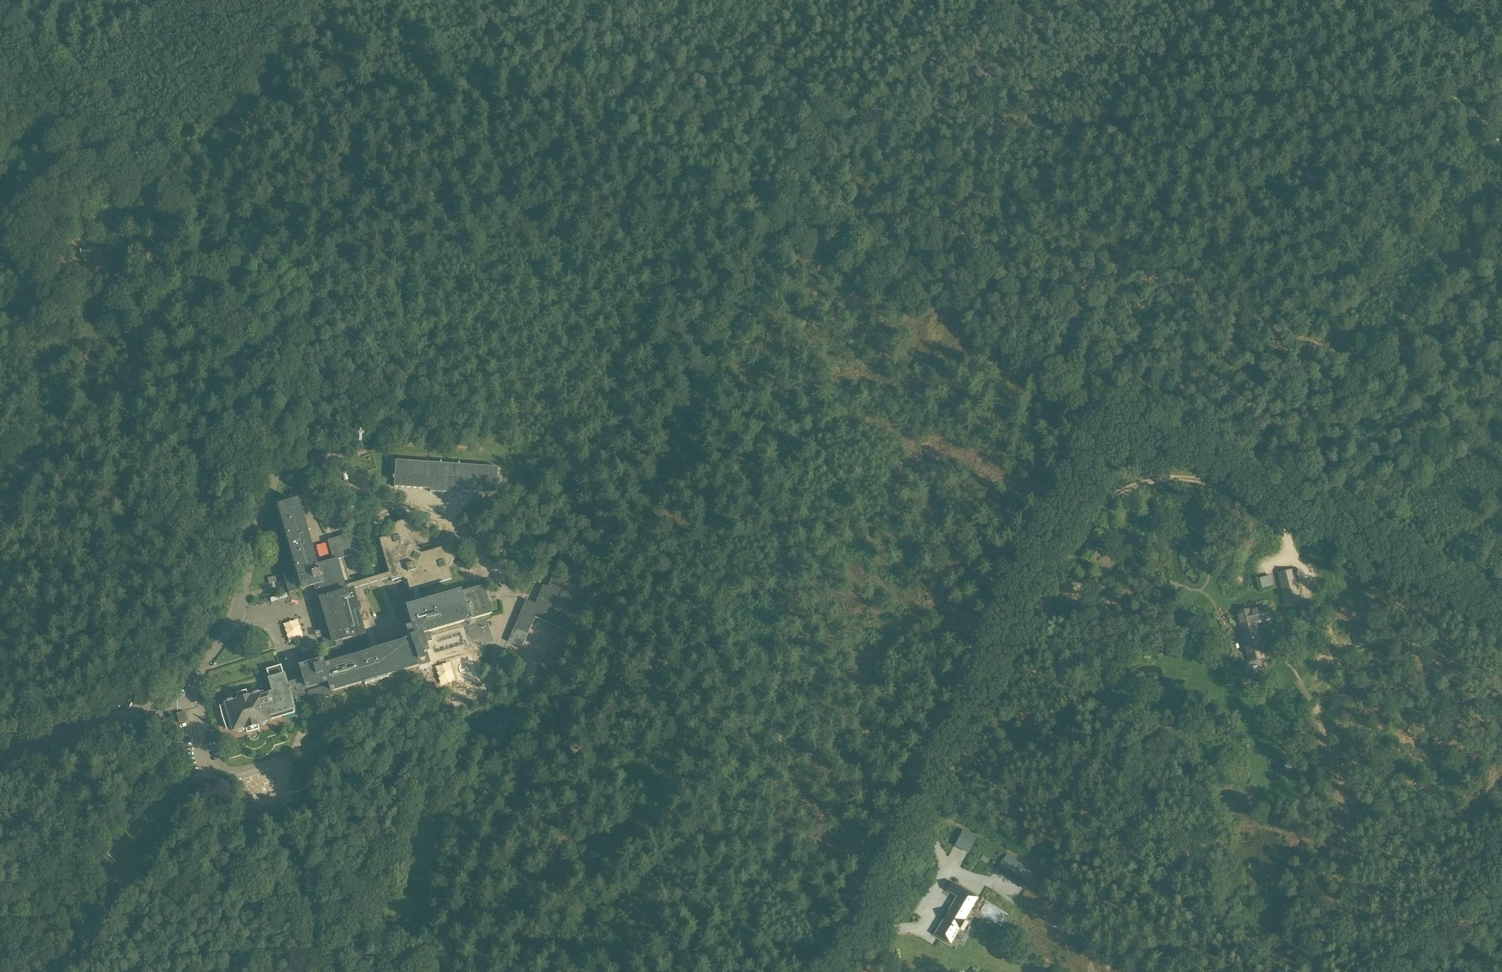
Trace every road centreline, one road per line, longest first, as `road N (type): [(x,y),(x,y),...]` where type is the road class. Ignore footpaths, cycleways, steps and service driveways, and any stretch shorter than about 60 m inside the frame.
road 1 (track): [(0,17),(68,66),(125,123),(194,216),(249,236),(440,278),(501,273),(661,224),(770,222),(773,237),(684,431),(425,971)]
road 2 (track): [(0,514),(163,175),(319,0)]
road 3 (track): [(1265,584),(1263,568),(1286,543),(1282,529),(1244,496),(1171,478),(1106,499),(966,764),(930,788)]
road 4 (track): [(828,971),(851,946),(1025,594)]
road 5 (track): [(1501,594),(1276,474)]
road 6 (track): [(1025,594),(1115,401)]
road 7 (track): [(1501,88),(1382,0)]

